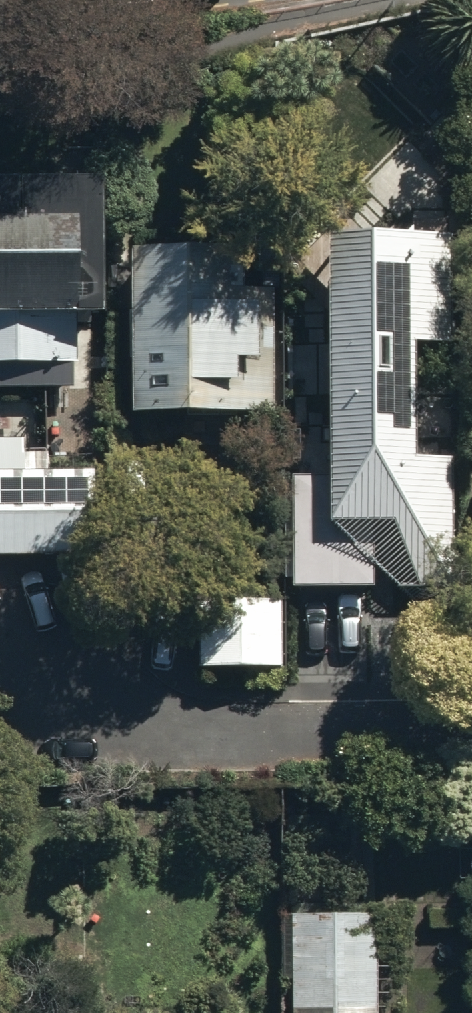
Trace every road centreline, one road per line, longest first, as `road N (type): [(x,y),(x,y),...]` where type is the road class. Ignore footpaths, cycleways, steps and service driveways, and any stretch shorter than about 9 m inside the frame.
road 1 (residential): [(35,663),(111,718),(183,742),(471,738)]

